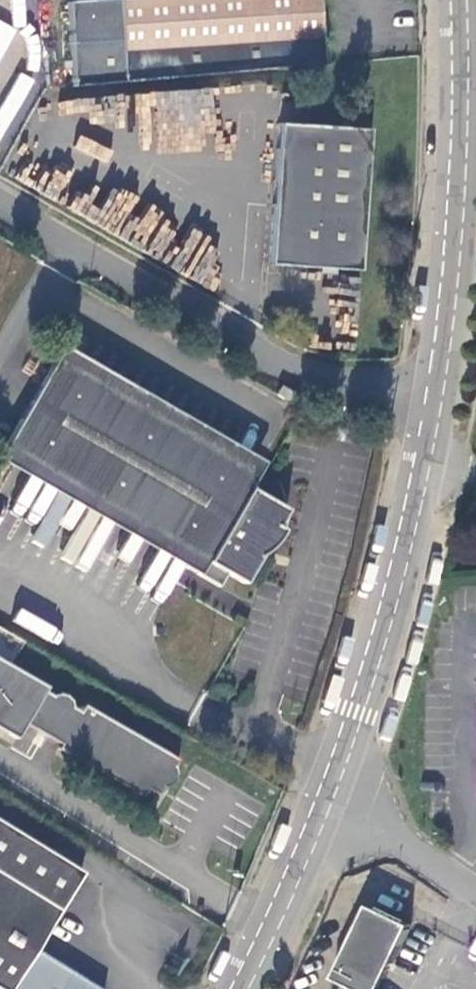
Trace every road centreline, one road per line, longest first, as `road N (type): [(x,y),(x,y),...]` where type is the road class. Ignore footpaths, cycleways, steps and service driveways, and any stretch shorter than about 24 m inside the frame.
road 1 (unclassified): [(440,398),(318,382),(0,201)]
road 2 (tertiary): [(331,795),(396,606),(440,398)]
road 3 (tertiary): [(440,398),(461,234),(465,0)]
road 4 (tertiary): [(245,988),(331,795)]
road 5 (unclassified): [(331,795),(475,892)]

